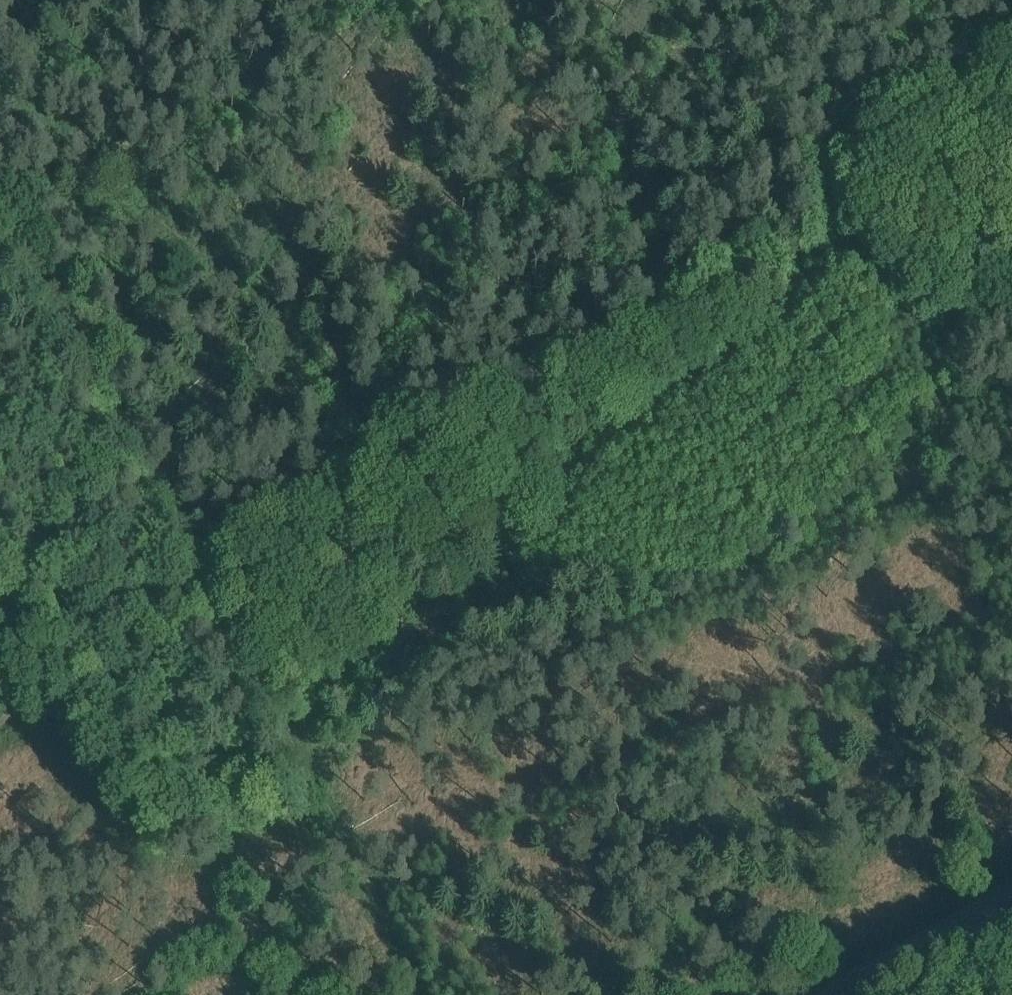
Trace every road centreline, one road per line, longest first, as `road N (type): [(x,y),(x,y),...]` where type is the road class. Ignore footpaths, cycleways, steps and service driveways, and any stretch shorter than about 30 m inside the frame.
road 1 (track): [(424,994),(0,209)]
road 2 (secondary): [(824,994),(1011,893)]

